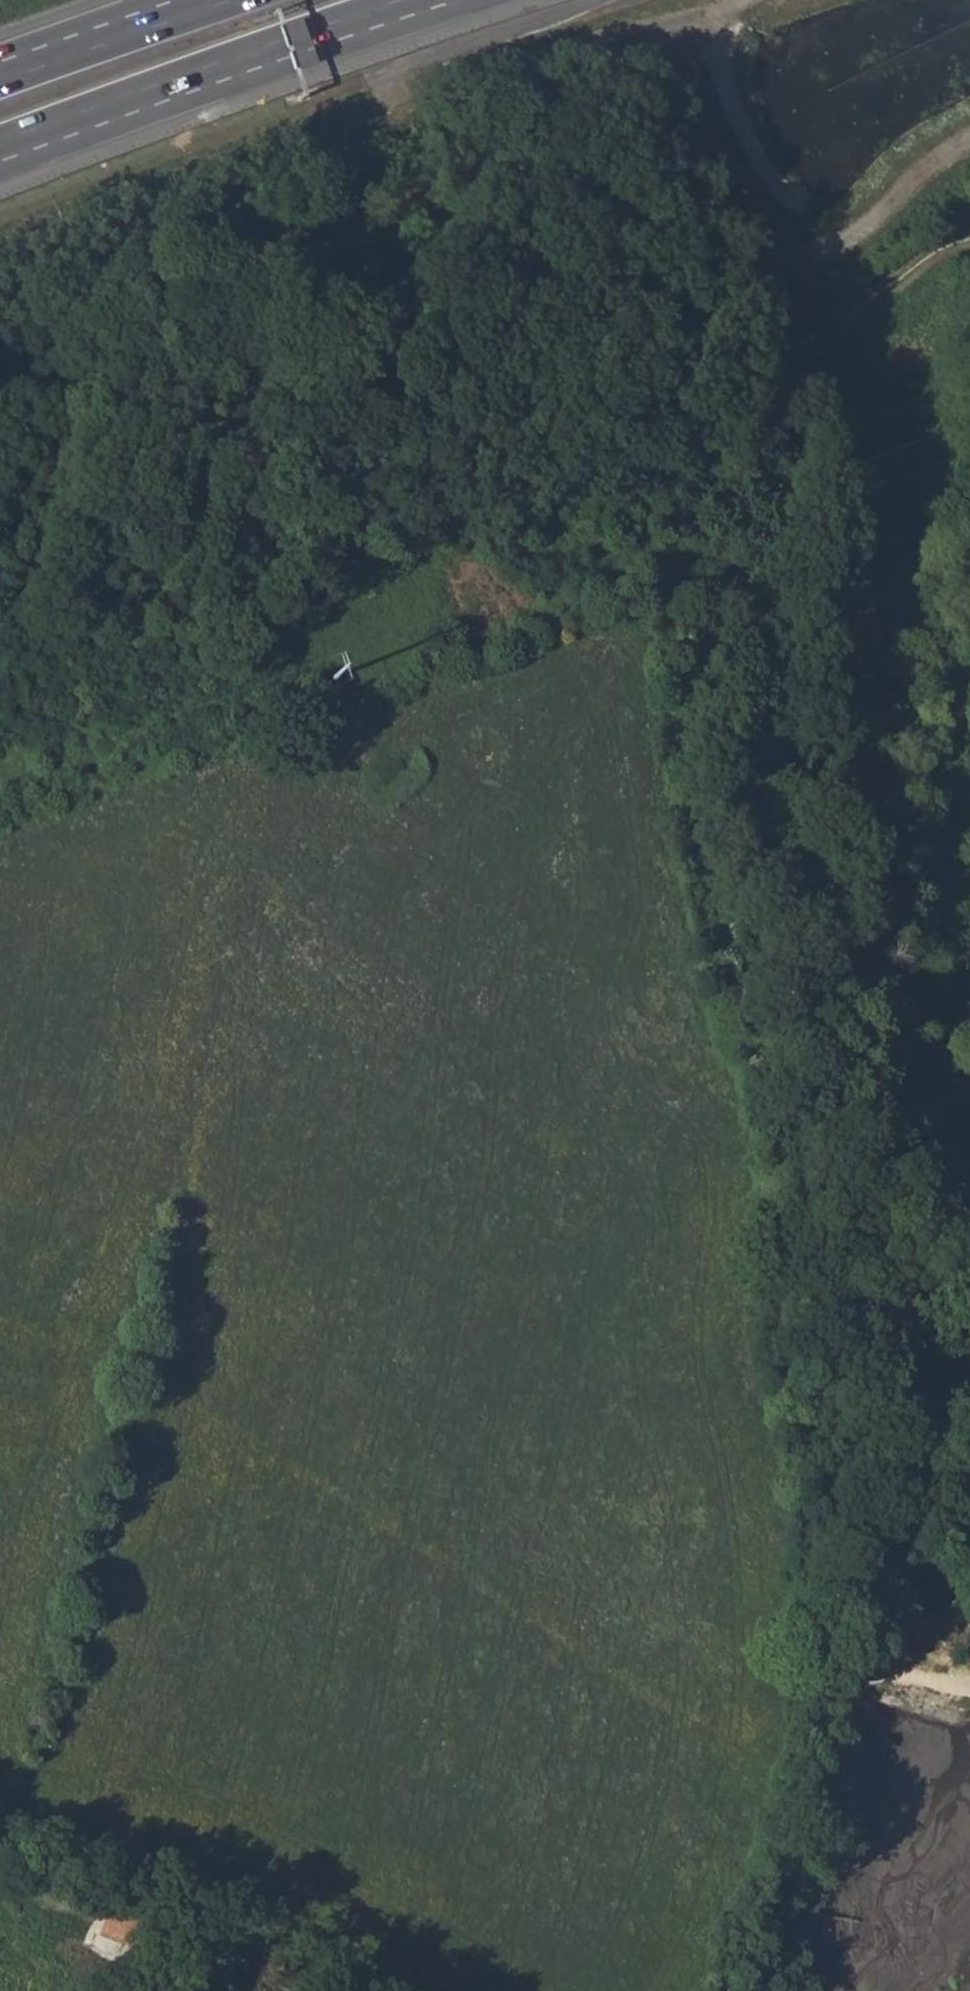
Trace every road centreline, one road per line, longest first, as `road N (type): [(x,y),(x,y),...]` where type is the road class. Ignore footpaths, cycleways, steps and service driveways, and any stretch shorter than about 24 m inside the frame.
road 1 (motorway): [(0,152),(438,0)]
road 2 (motorway): [(215,0),(0,77)]

